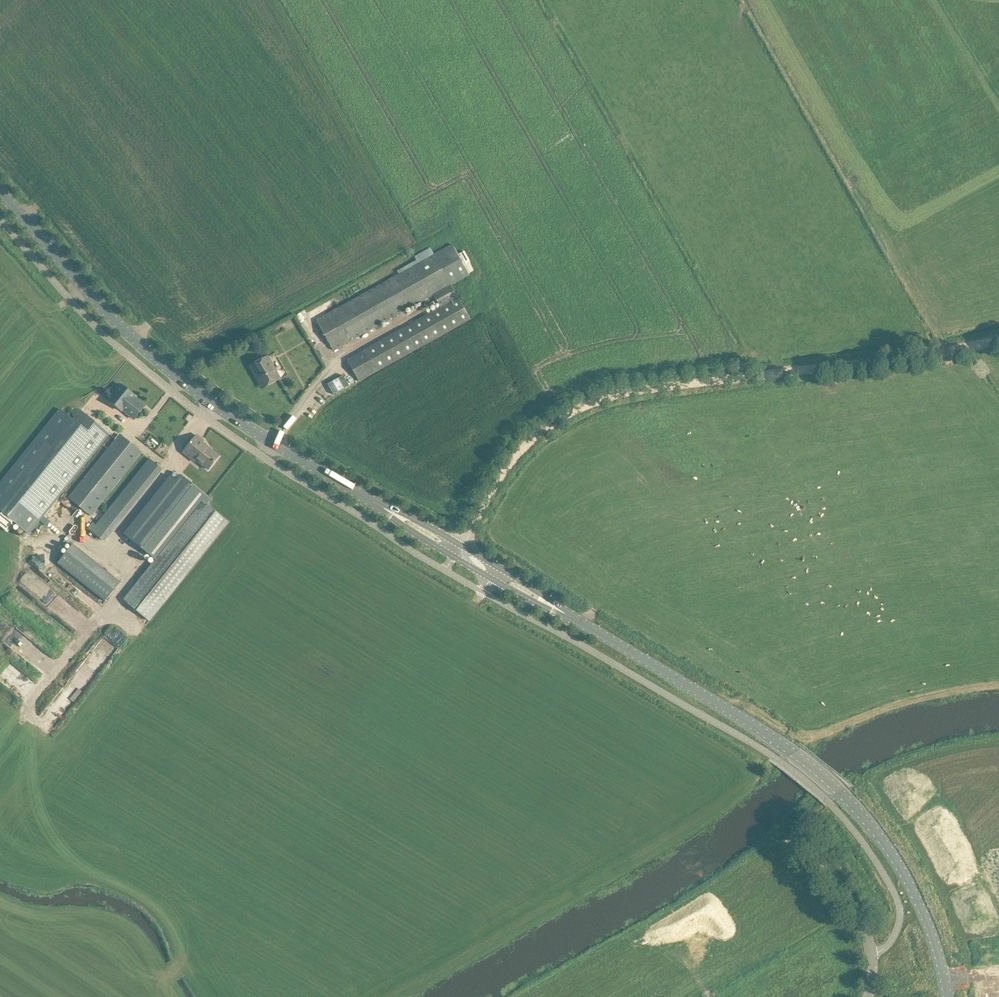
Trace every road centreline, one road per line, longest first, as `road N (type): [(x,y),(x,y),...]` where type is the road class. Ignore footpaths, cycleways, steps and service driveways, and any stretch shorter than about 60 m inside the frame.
road 1 (track): [(998,342),(637,391),(587,406),(518,454),(453,557)]
road 2 (secondary): [(604,636),(764,731),(851,803),(905,874),(934,940),(947,996)]
road 3 (secondary): [(0,192),(163,365),(351,489)]
road 4 (track): [(458,628),(169,968)]
road 5 (secondary): [(351,489),(453,557),(604,636)]
road 6 (secondary): [(604,636),(463,546),(351,489)]

